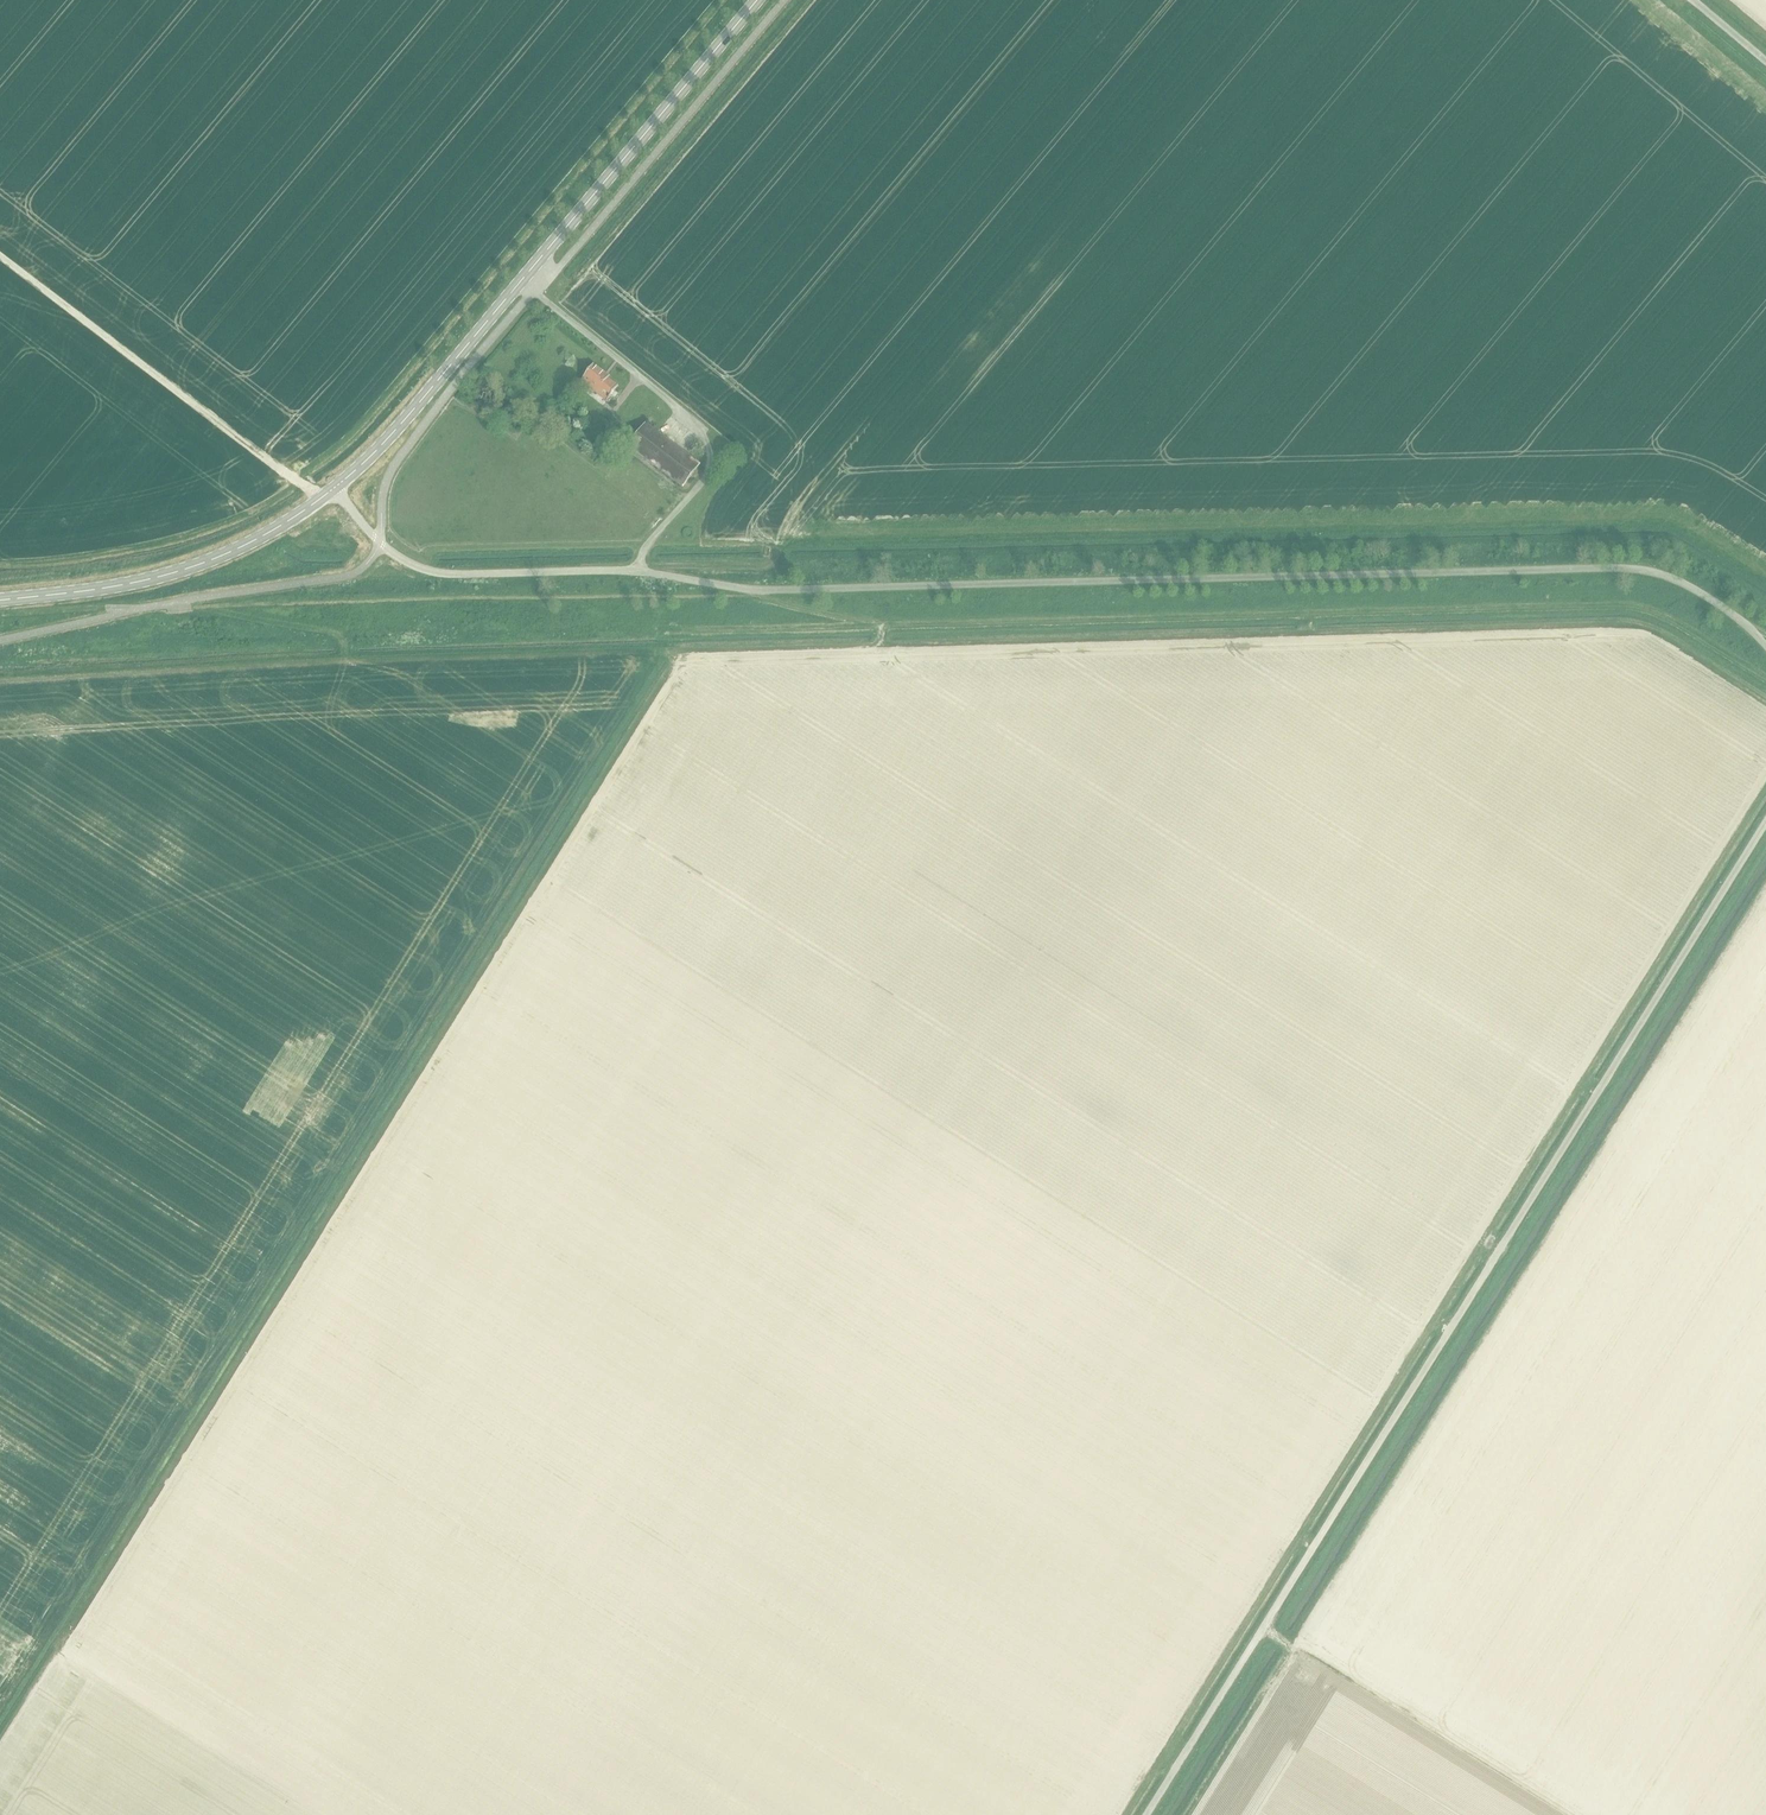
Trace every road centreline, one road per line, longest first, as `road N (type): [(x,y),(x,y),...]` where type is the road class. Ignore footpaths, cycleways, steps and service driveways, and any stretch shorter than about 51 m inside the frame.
road 1 (unclassified): [(1765,646),(1695,588),(1640,571),(771,590),(635,570),(434,572),(379,542),(335,487)]
road 2 (unclassified): [(1152,1814),(1765,822)]
road 3 (tertiary): [(335,487),(383,444),(756,0)]
road 4 (tertiary): [(0,601),(134,584),(199,565),(268,533),(335,487)]
road 5 (track): [(315,500),(293,480),(172,532),(98,549),(0,555)]

